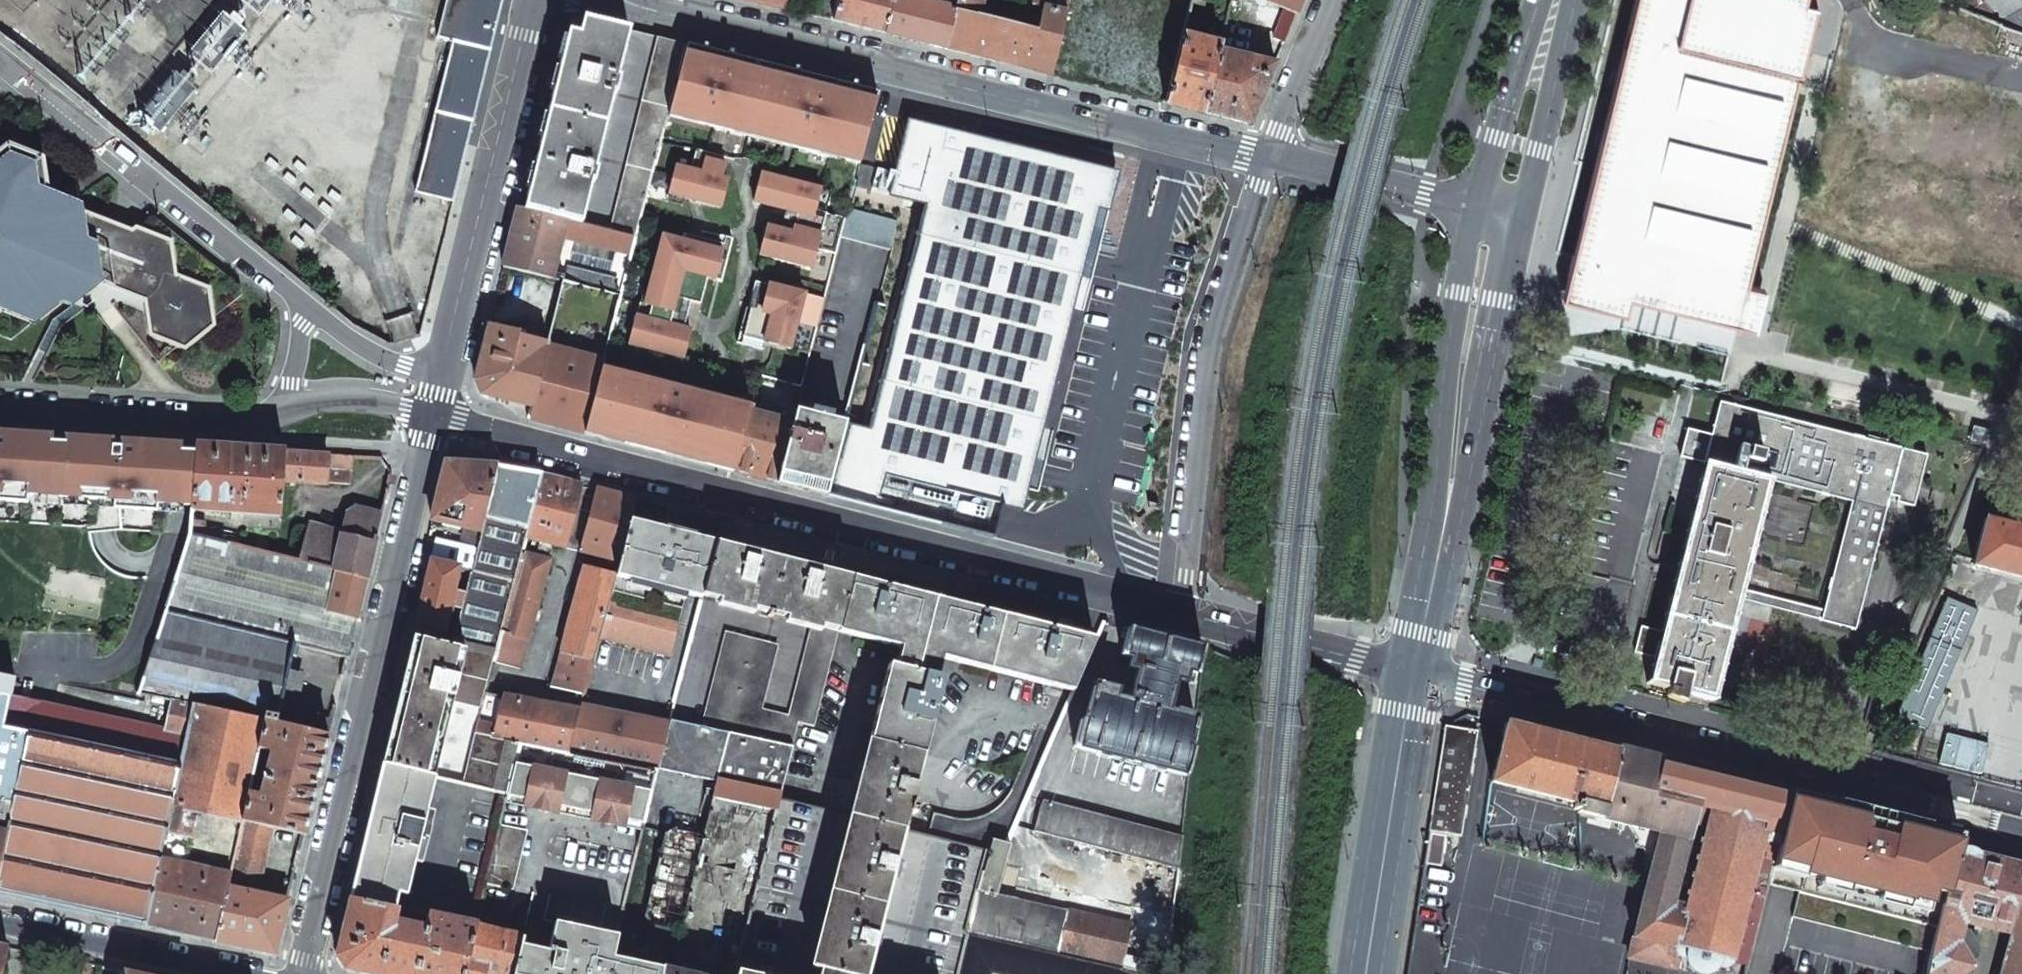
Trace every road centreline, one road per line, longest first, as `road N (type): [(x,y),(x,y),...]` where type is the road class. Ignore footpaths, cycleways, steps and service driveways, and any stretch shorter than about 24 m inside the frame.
road 1 (secondary): [(1184,609),(430,417)]
road 2 (residential): [(2021,827),(1419,678)]
road 3 (residential): [(430,417),(303,973)]
road 4 (residential): [(716,30),(1267,159)]
road 5 (secondary): [(1492,218),(1419,678)]
road 6 (residential): [(1267,159),(1208,358),(1184,609)]
road 7 (residential): [(304,305),(0,64)]
road 8 (residential): [(440,372),(534,0)]
road 9 (secondary): [(1419,678),(1368,973)]
road 10 (secondary): [(283,405),(213,426),(0,411)]
road 11 (secondary): [(1419,678),(1184,609)]
road 12 (secondary): [(0,925),(234,973)]
road 13 (residential): [(1267,159),(1492,218)]
road 14 (secondary): [(1557,0),(1492,218)]
road 15 (residential): [(1267,159),(1326,0)]
road 16 (residential): [(440,372),(388,360),(304,305)]
road 17 (secondary): [(430,417),(361,405),(283,405)]
road 18 (residential): [(585,0),(716,30)]

